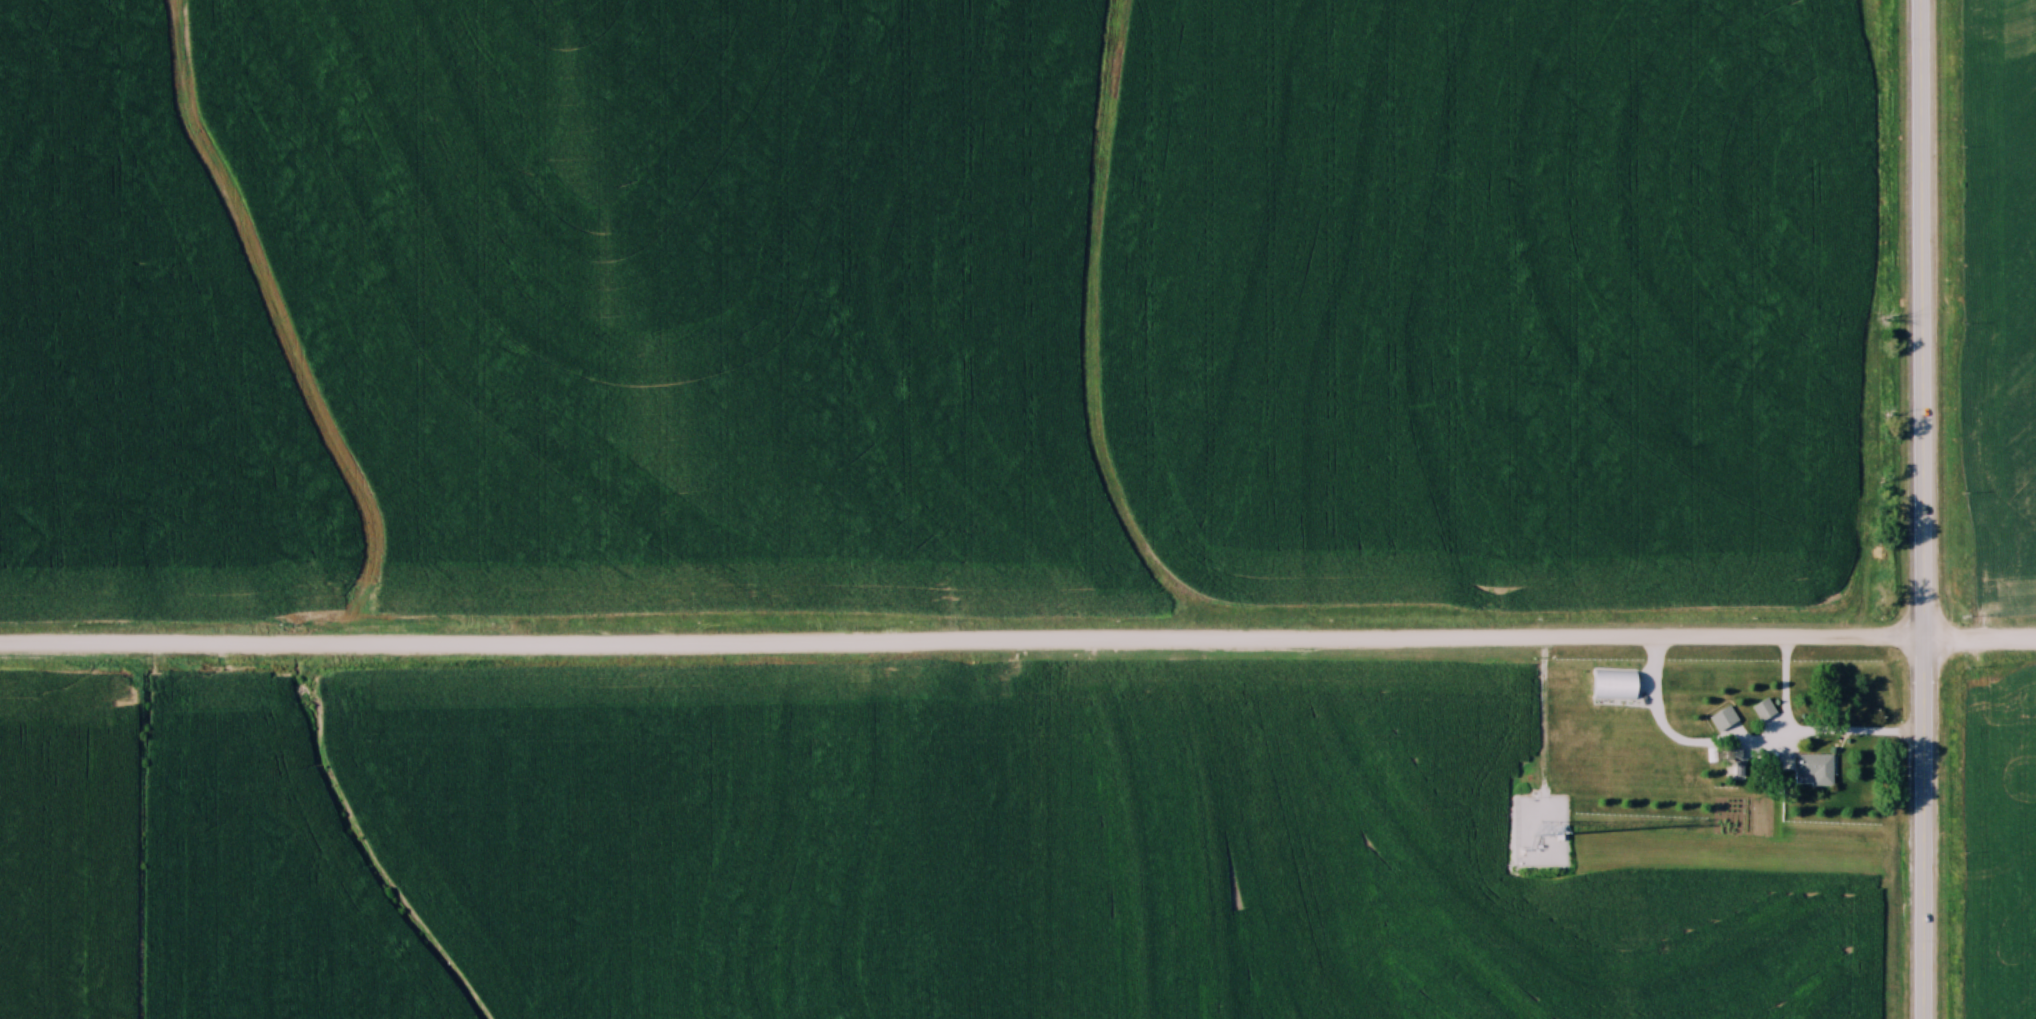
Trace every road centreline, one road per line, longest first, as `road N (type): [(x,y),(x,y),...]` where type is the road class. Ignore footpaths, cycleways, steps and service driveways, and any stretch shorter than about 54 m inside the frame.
road 1 (residential): [(0,647),(1921,644)]
road 2 (trunk): [(1922,1018),(1918,0)]

